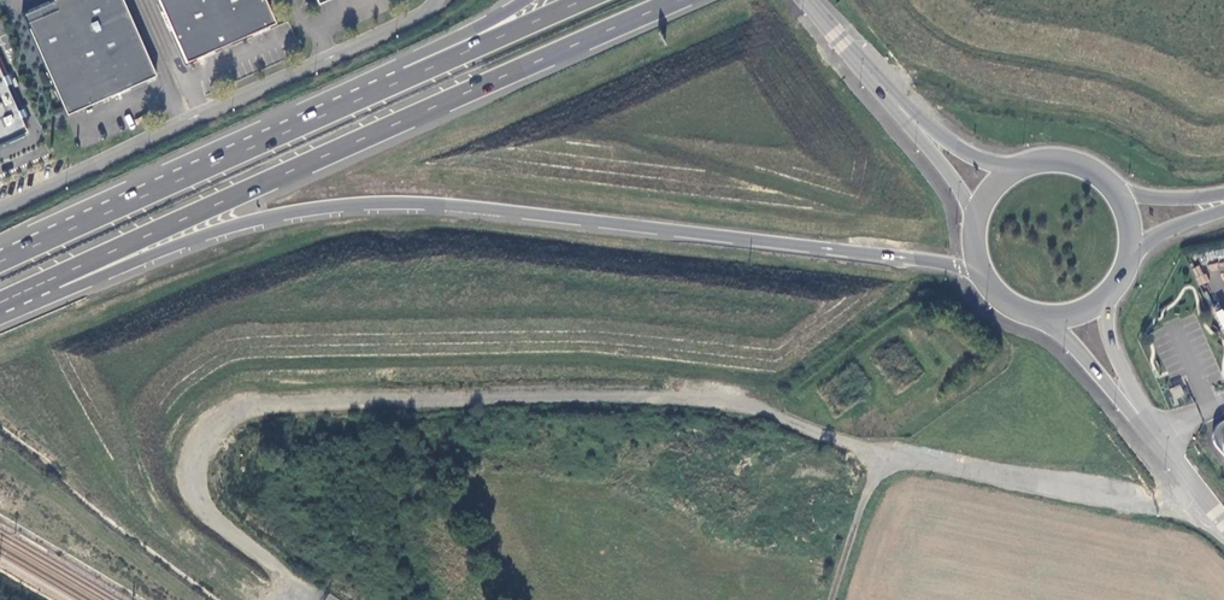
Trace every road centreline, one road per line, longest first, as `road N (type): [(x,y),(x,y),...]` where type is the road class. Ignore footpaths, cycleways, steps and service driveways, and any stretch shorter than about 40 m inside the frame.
road 1 (trunk): [(53,278),(108,273),(261,218),(389,203),(978,269)]
road 2 (trunk): [(53,278),(676,0)]
road 3 (unclassified): [(0,209),(437,0)]
road 4 (trunk): [(408,77),(0,262)]
road 5 (trunk): [(583,0),(408,77)]
road 6 (track): [(887,452),(832,599)]
road 7 (secondary): [(808,0),(906,112)]
road 8 (trunk): [(524,0),(441,45),(408,77)]
road 9 (tertiary): [(1141,414),(1223,520)]
road 10 (tertiary): [(1047,319),(1141,414)]
road 11 (secondary): [(906,112),(975,213)]
road 12 (tertiary): [(1141,414),(1115,353),(1109,298)]
road 13 (secondary): [(1013,167),(968,153),(906,112)]
road 14 (secondary): [(1121,191),(1078,160),(1038,157),(1013,167)]

